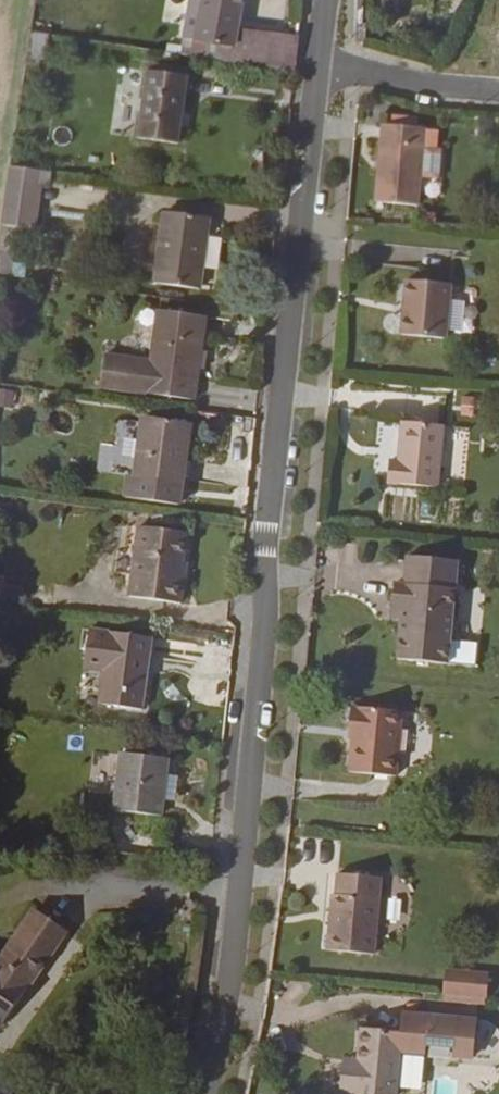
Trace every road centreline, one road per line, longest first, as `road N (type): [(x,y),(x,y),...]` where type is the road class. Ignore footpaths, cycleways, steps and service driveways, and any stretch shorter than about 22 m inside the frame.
road 1 (residential): [(205,1093),(233,968),(266,621),(265,546),(318,62)]
road 2 (residential): [(498,90),(318,62)]

